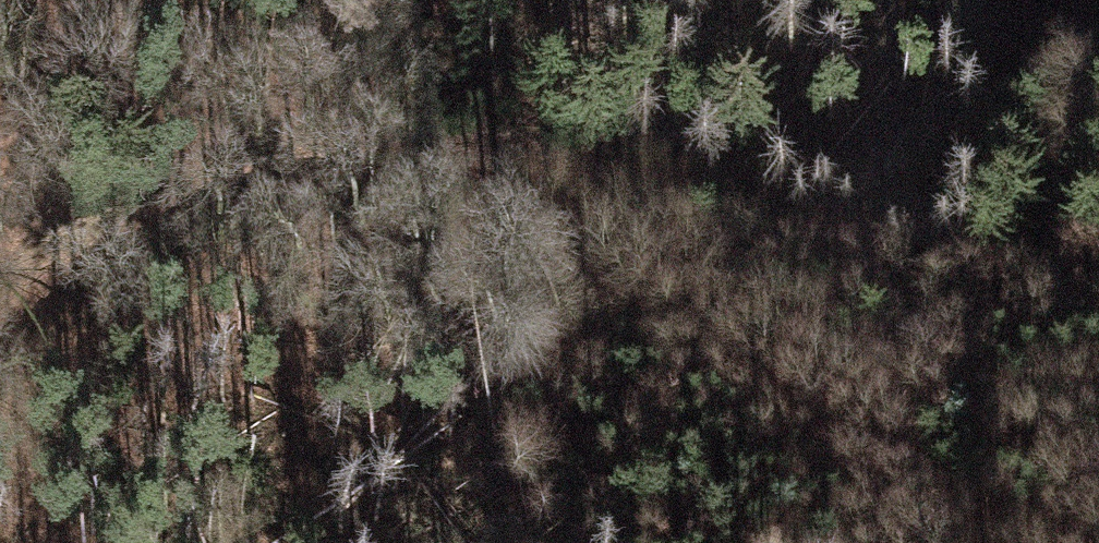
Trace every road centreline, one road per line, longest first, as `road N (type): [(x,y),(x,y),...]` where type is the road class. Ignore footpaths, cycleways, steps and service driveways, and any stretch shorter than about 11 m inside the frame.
road 1 (track): [(0,343),(161,228),(338,171),(447,178),(630,283),(968,506),(1048,542)]
road 2 (track): [(338,171),(485,144),(1098,298)]

